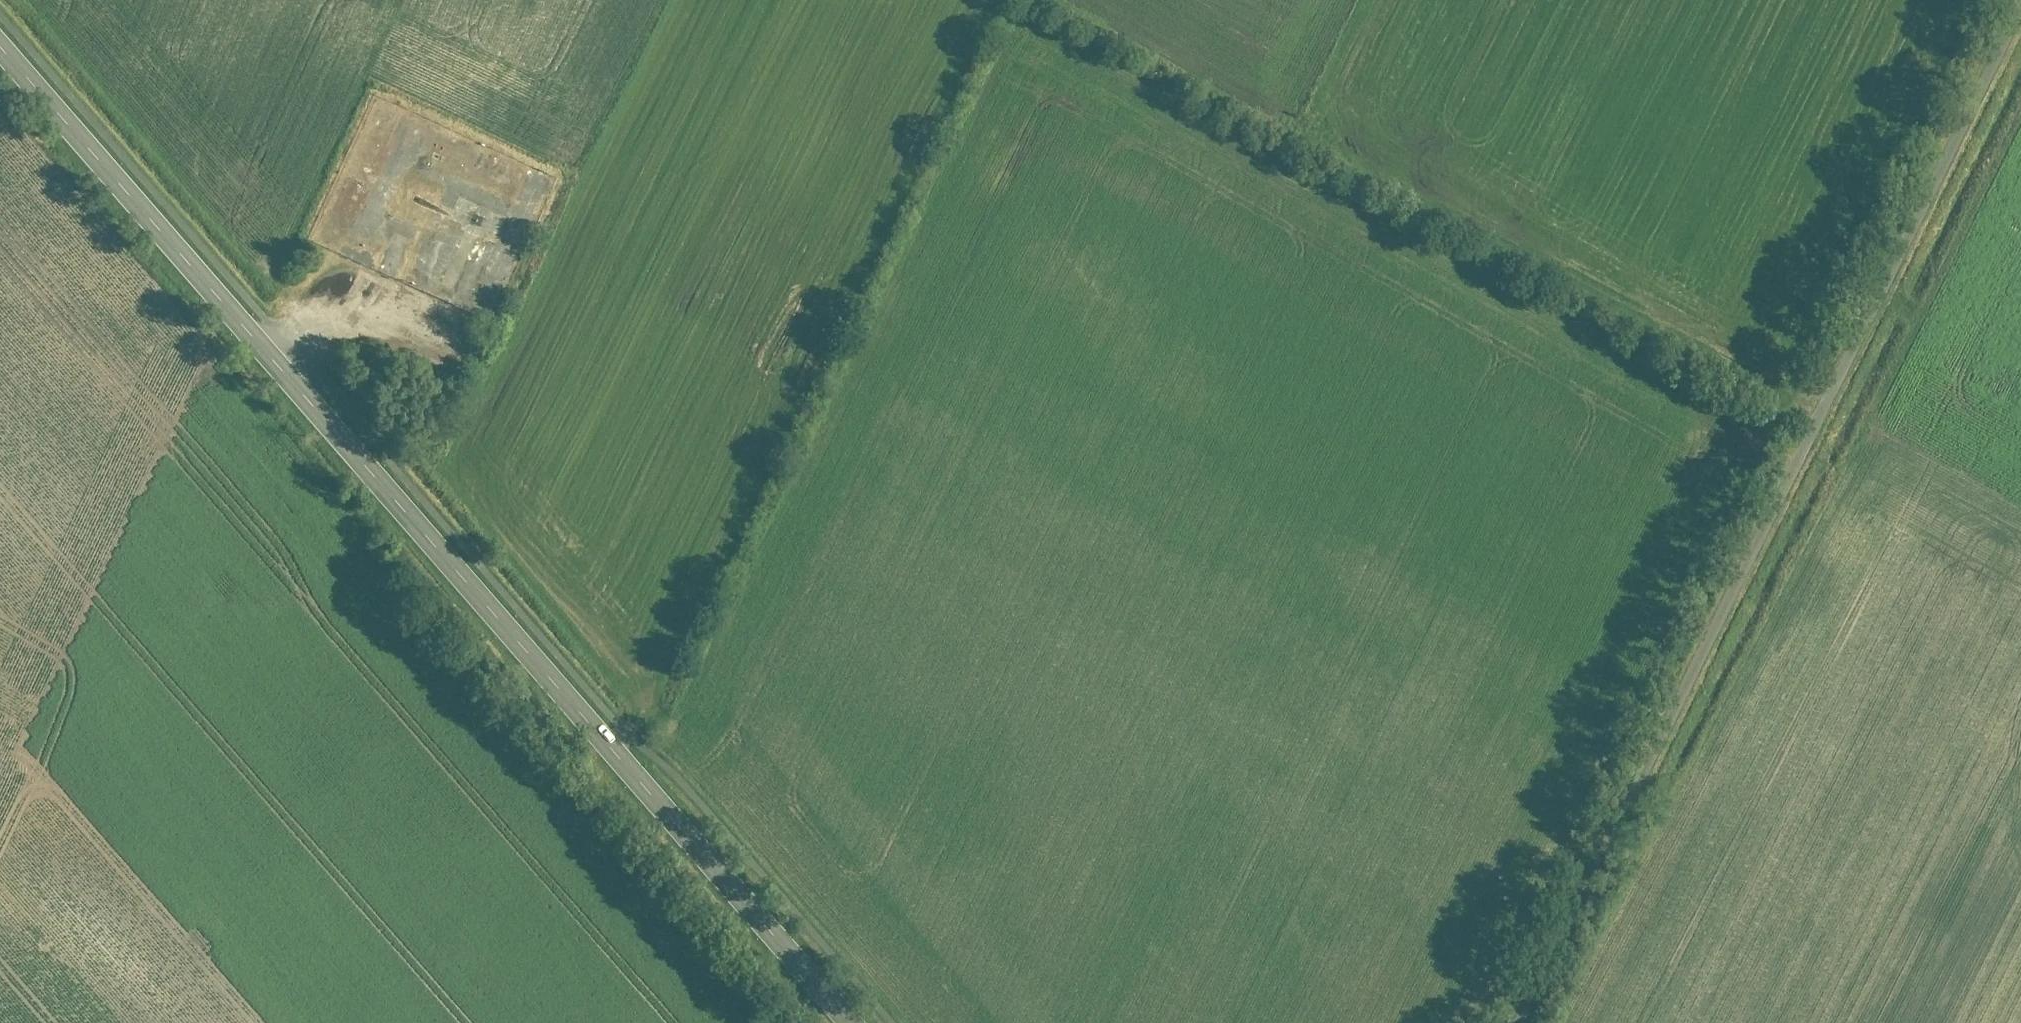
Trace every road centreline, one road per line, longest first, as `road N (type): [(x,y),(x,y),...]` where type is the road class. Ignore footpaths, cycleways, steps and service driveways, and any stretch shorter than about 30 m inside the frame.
road 1 (tertiary): [(0,48),(852,1022)]
road 2 (unclassified): [(2020,23),(1530,1022)]

